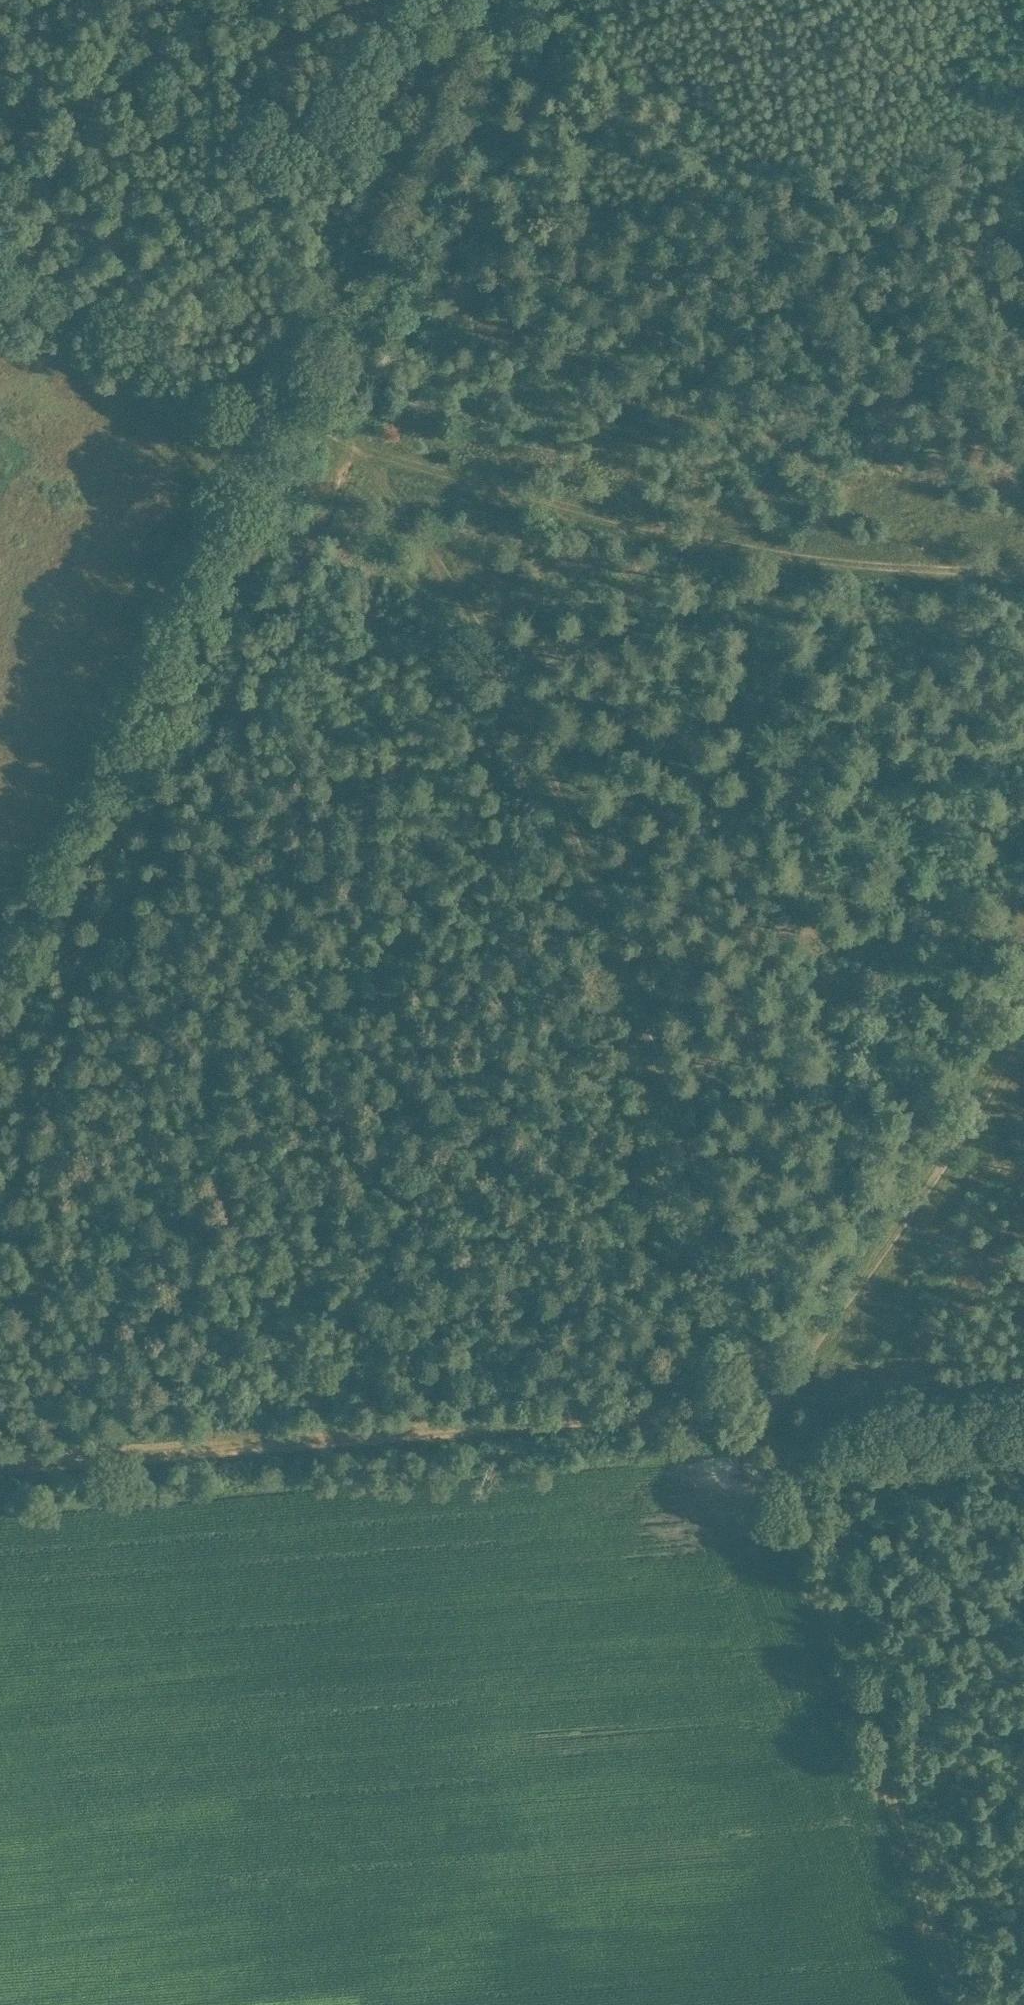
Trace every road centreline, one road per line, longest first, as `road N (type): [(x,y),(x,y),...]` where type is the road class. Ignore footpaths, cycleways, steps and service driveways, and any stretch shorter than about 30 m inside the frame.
road 1 (track): [(954,2004),(619,958),(478,631),(347,426)]
road 2 (track): [(1023,1384),(0,1455)]
road 3 (track): [(0,1104),(347,426)]
road 4 (track): [(347,426),(584,512),(730,547),(816,566),(1023,575)]
road 5 (track): [(347,426),(566,0)]
road 6 (track): [(505,0),(295,406)]
road 7 (track): [(786,1402),(1023,1030)]

